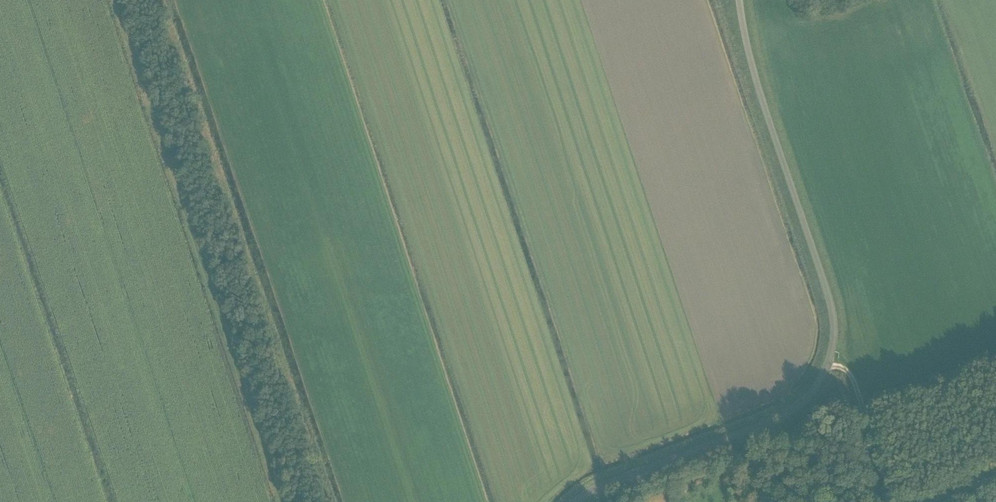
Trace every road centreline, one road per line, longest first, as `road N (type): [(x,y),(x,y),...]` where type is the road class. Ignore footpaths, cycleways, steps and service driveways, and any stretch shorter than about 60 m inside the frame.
road 1 (unclassified): [(575,501),(786,412),(806,398),(828,363),(830,302),(765,110),(739,0)]

